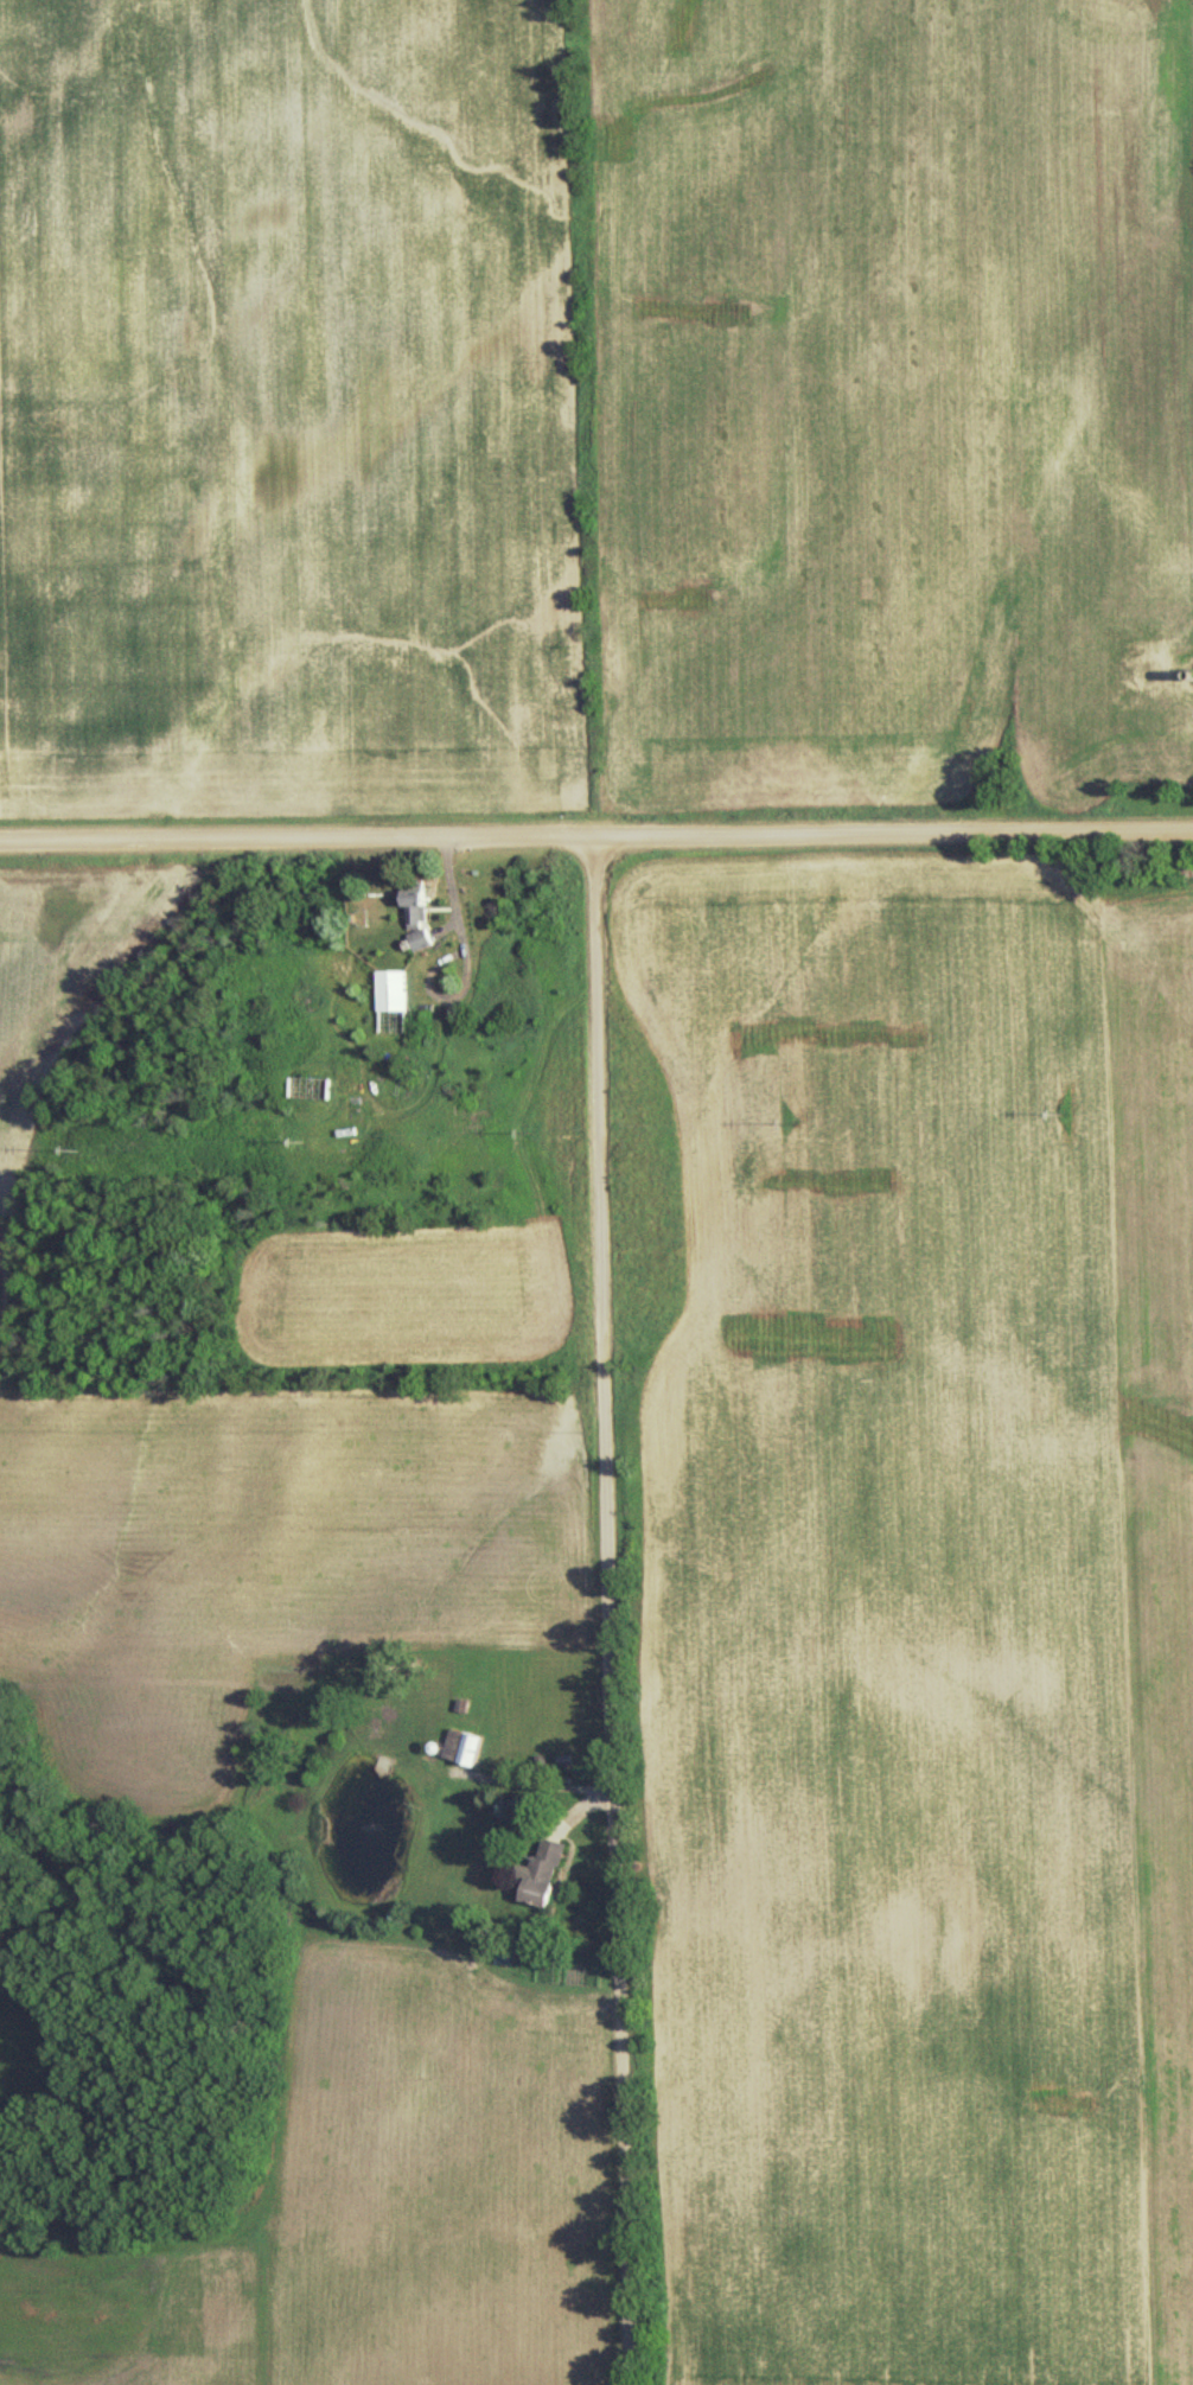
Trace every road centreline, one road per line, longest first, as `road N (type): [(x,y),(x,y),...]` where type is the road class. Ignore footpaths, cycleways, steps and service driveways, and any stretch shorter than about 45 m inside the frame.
road 1 (residential): [(621,2384),(596,1593),(585,840)]
road 2 (residential): [(0,841),(1192,833)]

